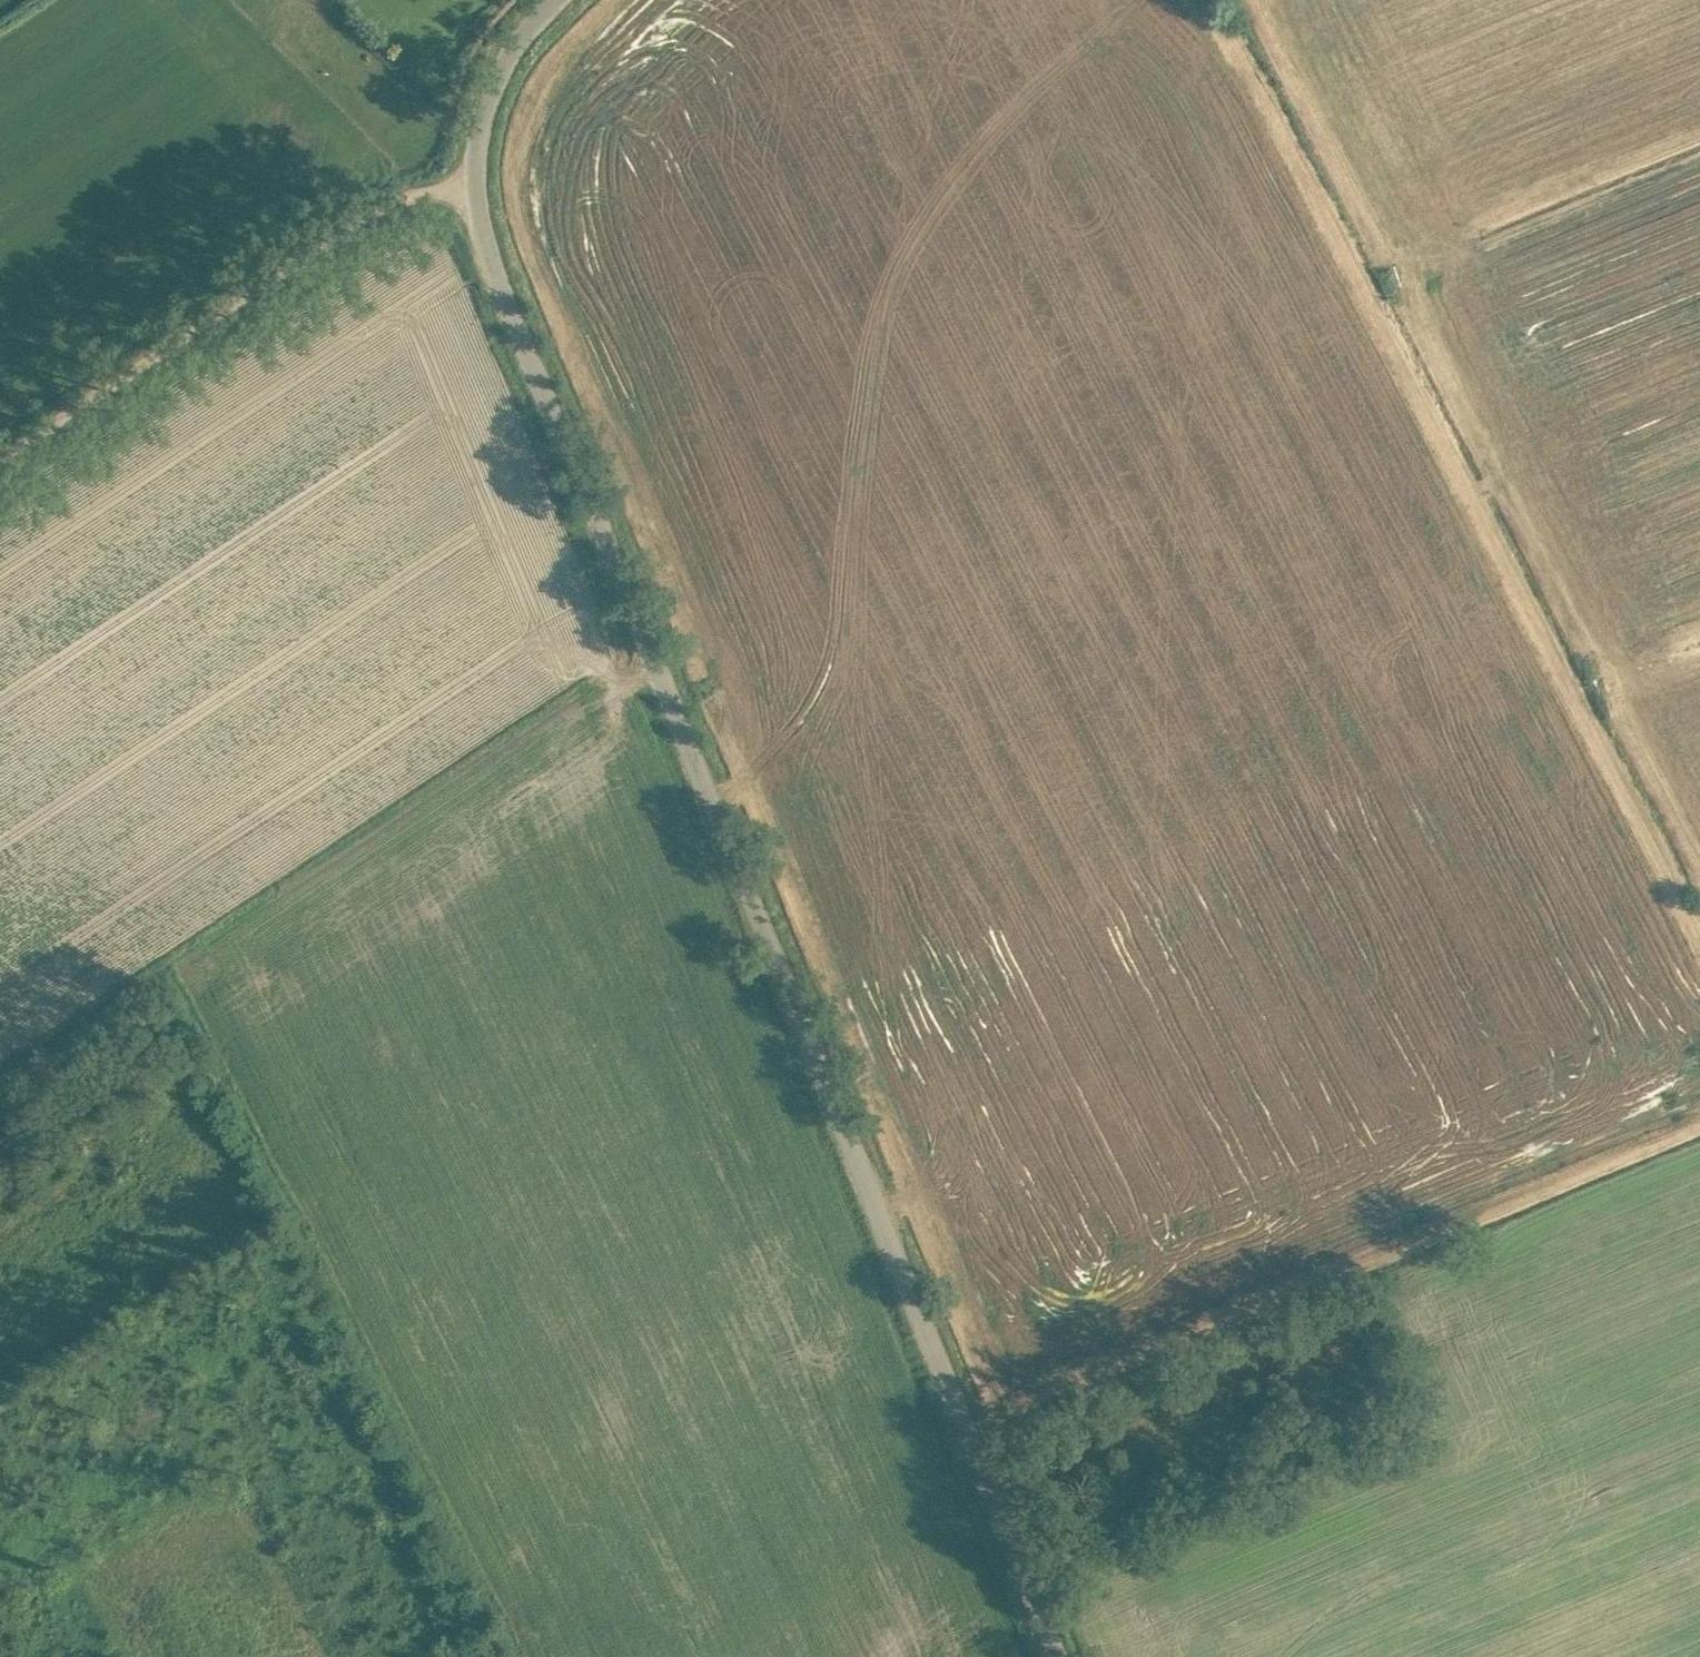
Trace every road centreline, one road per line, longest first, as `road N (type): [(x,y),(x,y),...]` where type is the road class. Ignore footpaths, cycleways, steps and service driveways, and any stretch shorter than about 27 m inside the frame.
road 1 (unclassified): [(1057,1656),(493,268),(474,179),(481,110),(511,47),(553,0)]
road 2 (track): [(1244,0),(1699,893)]
road 3 (track): [(474,179),(376,209),(0,459)]

